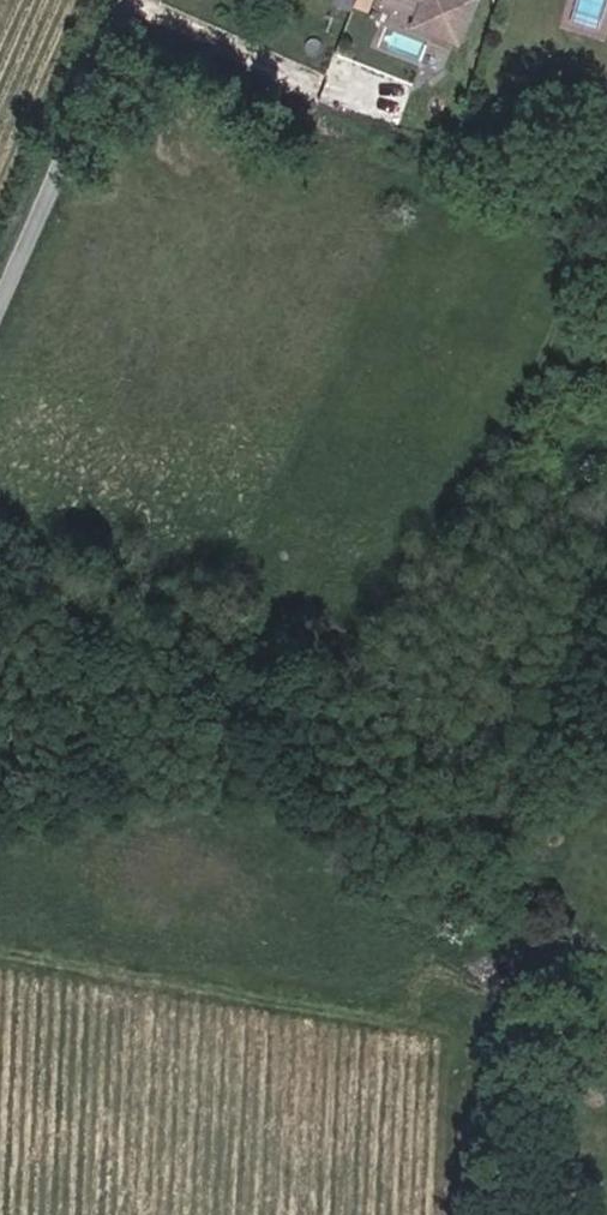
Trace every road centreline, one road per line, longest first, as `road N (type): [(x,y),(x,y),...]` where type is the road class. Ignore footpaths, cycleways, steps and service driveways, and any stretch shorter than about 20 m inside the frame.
road 1 (residential): [(139,0),(97,132),(0,347)]

